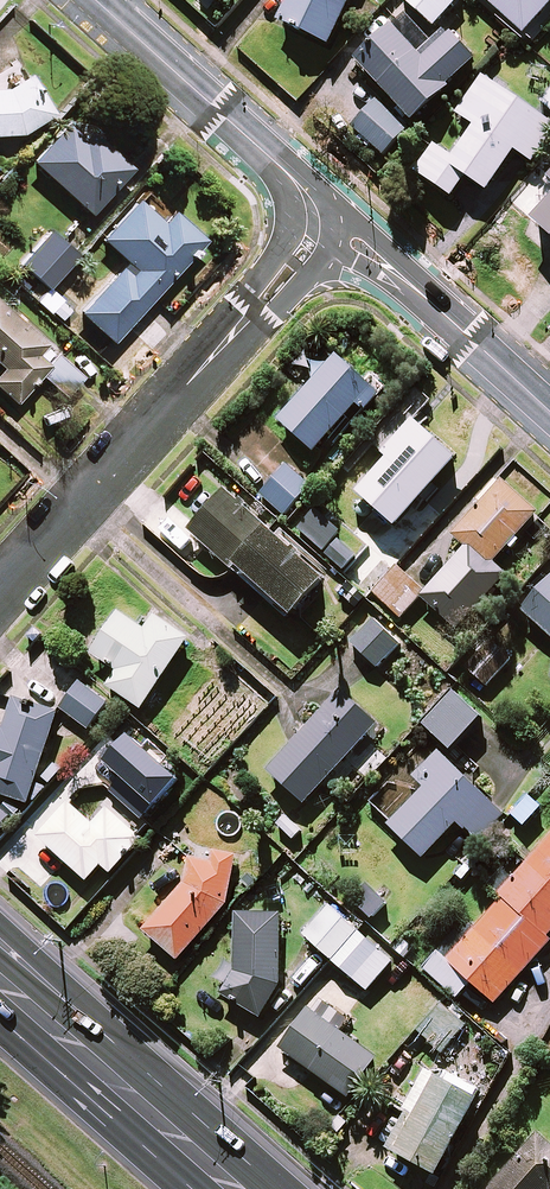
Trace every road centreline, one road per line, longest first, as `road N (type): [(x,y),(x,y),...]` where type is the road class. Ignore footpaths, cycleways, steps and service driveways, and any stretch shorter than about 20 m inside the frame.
road 1 (residential): [(0,592),(334,215)]
road 2 (residential): [(96,0),(334,215)]
road 3 (residential): [(334,215),(549,410)]
road 4 (trunk): [(193,1188),(0,1018)]
road 5 (secondary): [(0,931),(147,1077)]
road 6 (trunk): [(0,960),(147,1077)]
road 7 (trunk): [(147,1077),(274,1188)]

